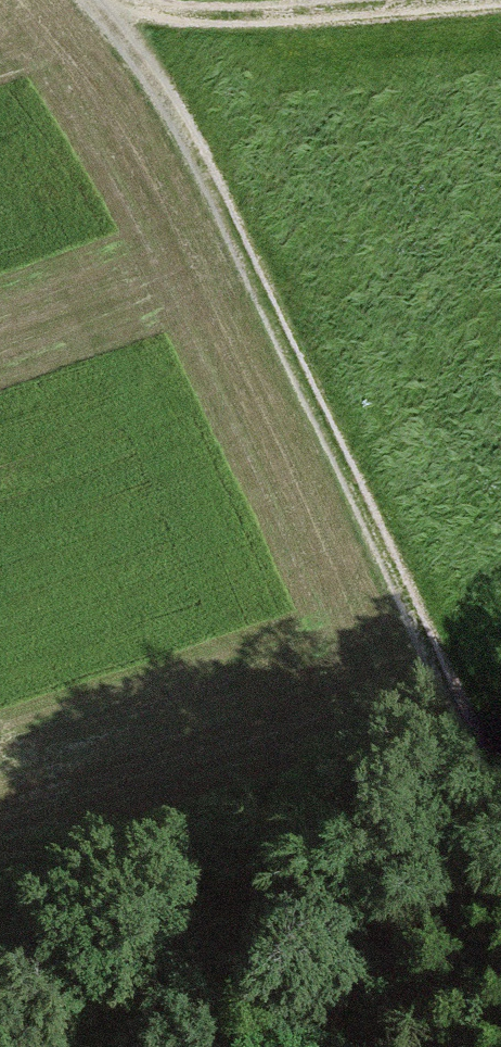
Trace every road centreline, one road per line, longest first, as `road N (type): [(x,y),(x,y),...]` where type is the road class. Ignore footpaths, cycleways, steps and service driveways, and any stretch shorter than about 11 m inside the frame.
road 1 (track): [(102,0),(185,133),(500,810)]
road 2 (track): [(107,7),(276,25),(500,11)]
road 3 (track): [(500,960),(398,1010),(364,1046)]

